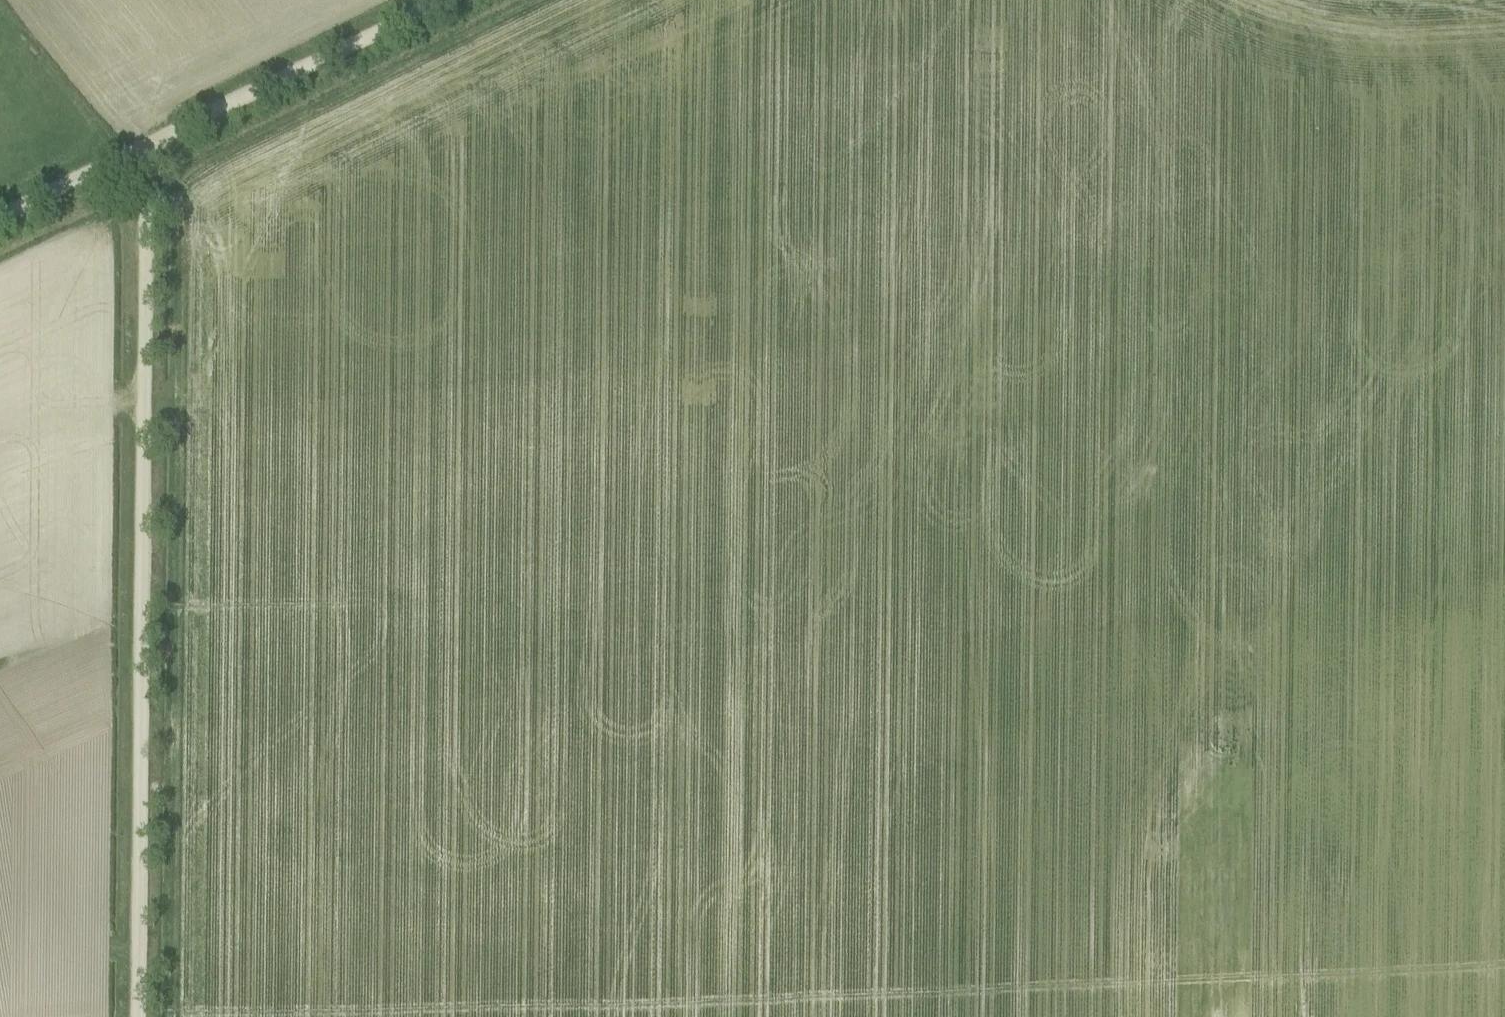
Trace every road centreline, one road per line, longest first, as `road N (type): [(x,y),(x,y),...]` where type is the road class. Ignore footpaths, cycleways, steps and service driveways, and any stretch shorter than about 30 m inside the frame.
road 1 (track): [(139,1016),(142,210),(135,154)]
road 2 (track): [(446,0),(135,154)]
road 3 (track): [(135,154),(0,219)]

